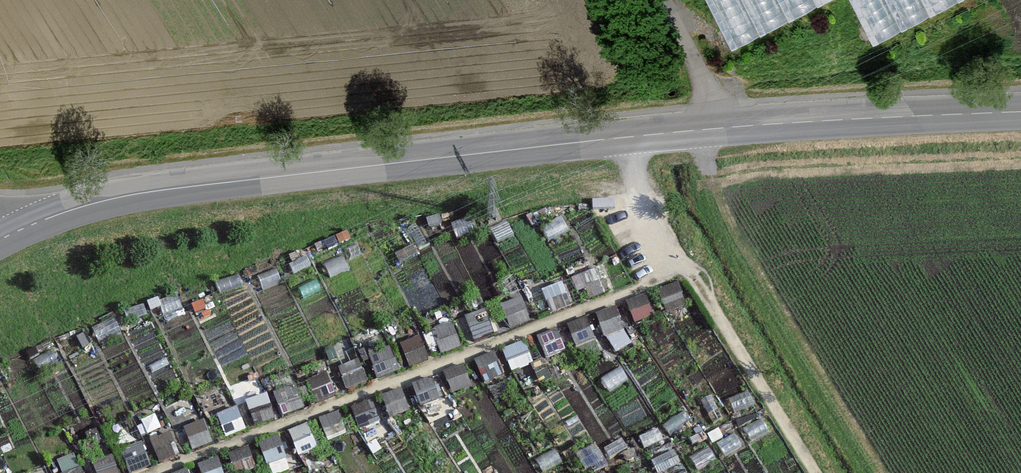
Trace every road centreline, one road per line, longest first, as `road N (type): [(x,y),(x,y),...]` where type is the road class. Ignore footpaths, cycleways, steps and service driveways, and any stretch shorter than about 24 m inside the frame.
road 1 (secondary): [(1020,112),(718,128),(215,182),(95,203),(14,232)]
road 2 (track): [(688,270),(161,472)]
road 3 (track): [(628,138),(654,223),(815,472)]
road 4 (track): [(662,0),(701,72),(718,128)]

